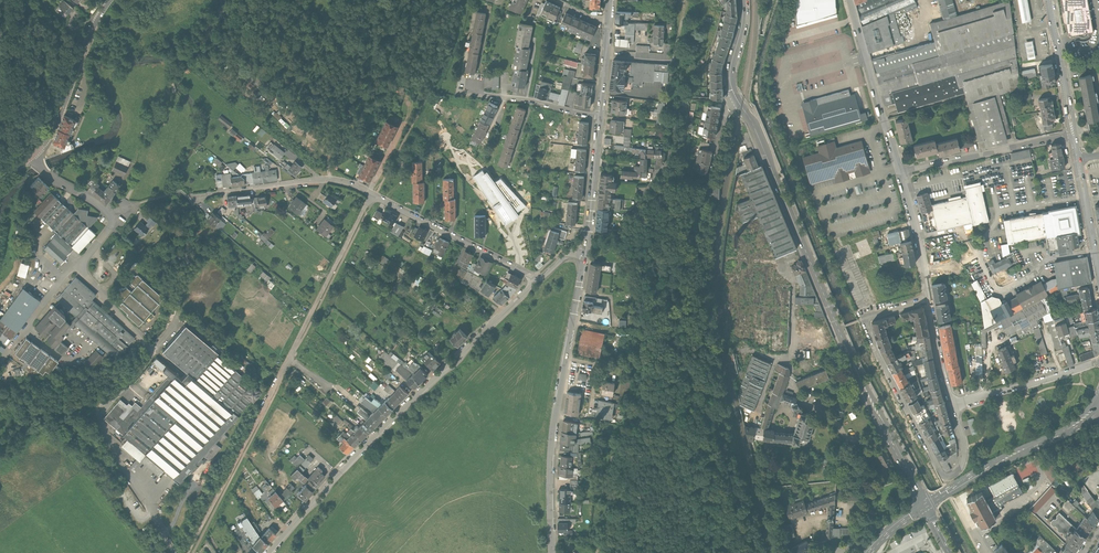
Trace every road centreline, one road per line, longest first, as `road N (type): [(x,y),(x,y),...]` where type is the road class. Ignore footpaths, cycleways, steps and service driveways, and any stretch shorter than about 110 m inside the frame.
road 1 (secondary): [(737,100),(925,506)]
road 2 (residential): [(538,280),(330,483),(273,552)]
road 3 (residential): [(588,232),(631,233),(670,172),(684,105),(692,118),(691,176),(711,178),(726,110),(737,100)]
road 4 (residential): [(538,280),(344,184),(202,195)]
road 5 (residential): [(951,404),(963,454),(960,469),(945,477),(864,320),(929,300)]
road 6 (residential): [(552,552),(551,448),(585,253)]
road 7 (primary): [(1097,406),(925,506)]
road 8 (unclassified): [(848,0),(900,172)]
road 9 (residential): [(1074,133),(900,172)]
road 10 (unclassified): [(111,0),(53,132),(31,158)]
road 11 (unclassified): [(111,216),(106,237),(10,351)]
road 12 (unclassified): [(1098,361),(951,404)]
road 13 (residential): [(600,117),(472,93),(473,80)]
road 14 (primary): [(1074,133),(1050,0)]
road 15 (unclassified): [(900,172),(929,300)]

